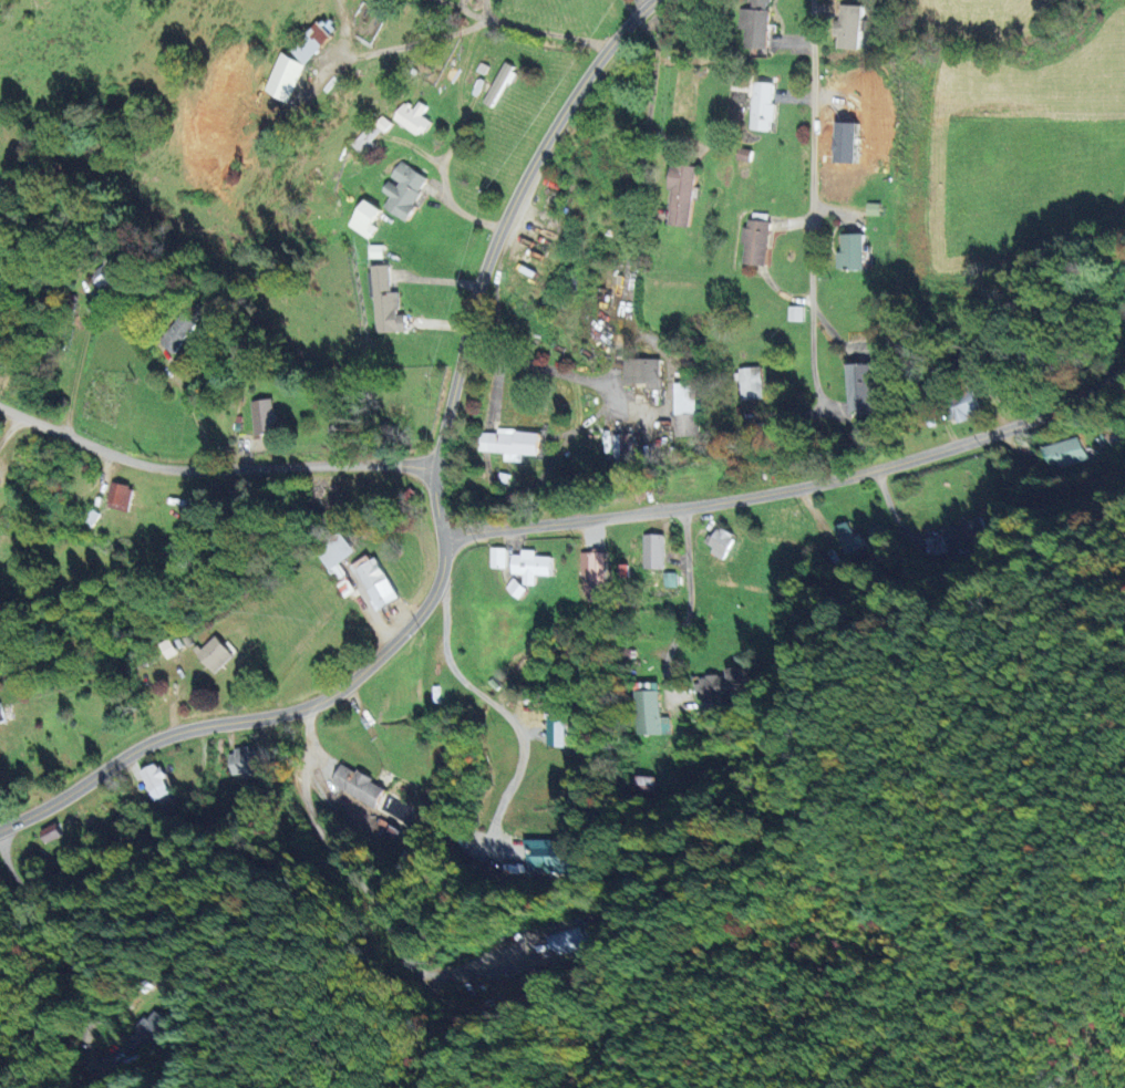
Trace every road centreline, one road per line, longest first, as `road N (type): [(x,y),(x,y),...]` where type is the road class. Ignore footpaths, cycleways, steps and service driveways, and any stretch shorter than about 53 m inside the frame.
road 1 (residential): [(1124,376),(1064,403),(776,493),(442,540)]
road 2 (residential): [(442,540),(434,467),(492,243),(585,69),(607,39),(657,0)]
road 3 (residential): [(0,827),(151,740),(320,701),(407,628),(433,589),(442,540)]
road 4 (residential): [(434,467),(167,468),(99,449),(0,406)]
road 5 (residential): [(771,0),(780,370)]

